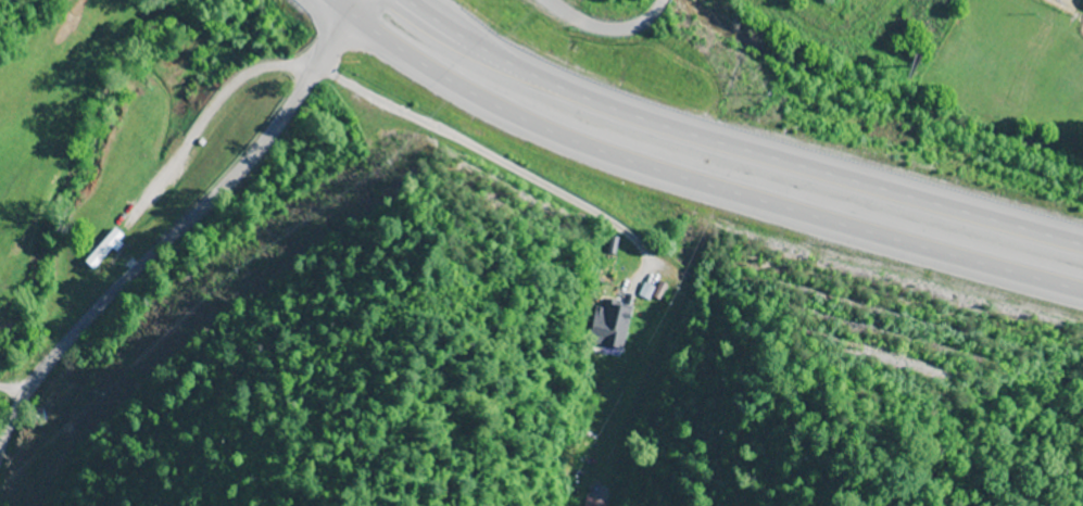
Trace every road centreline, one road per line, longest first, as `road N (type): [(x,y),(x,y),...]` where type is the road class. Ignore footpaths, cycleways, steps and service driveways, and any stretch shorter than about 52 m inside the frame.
road 1 (trunk): [(331,0),(417,66),(569,143),(1082,296)]
road 2 (trunk): [(1082,250),(603,111),(473,49),(397,0)]
road 3 (residential): [(0,463),(34,390),(83,326),(250,164),(370,0)]
road 4 (residential): [(551,0),(615,31),(644,24),(666,0)]

